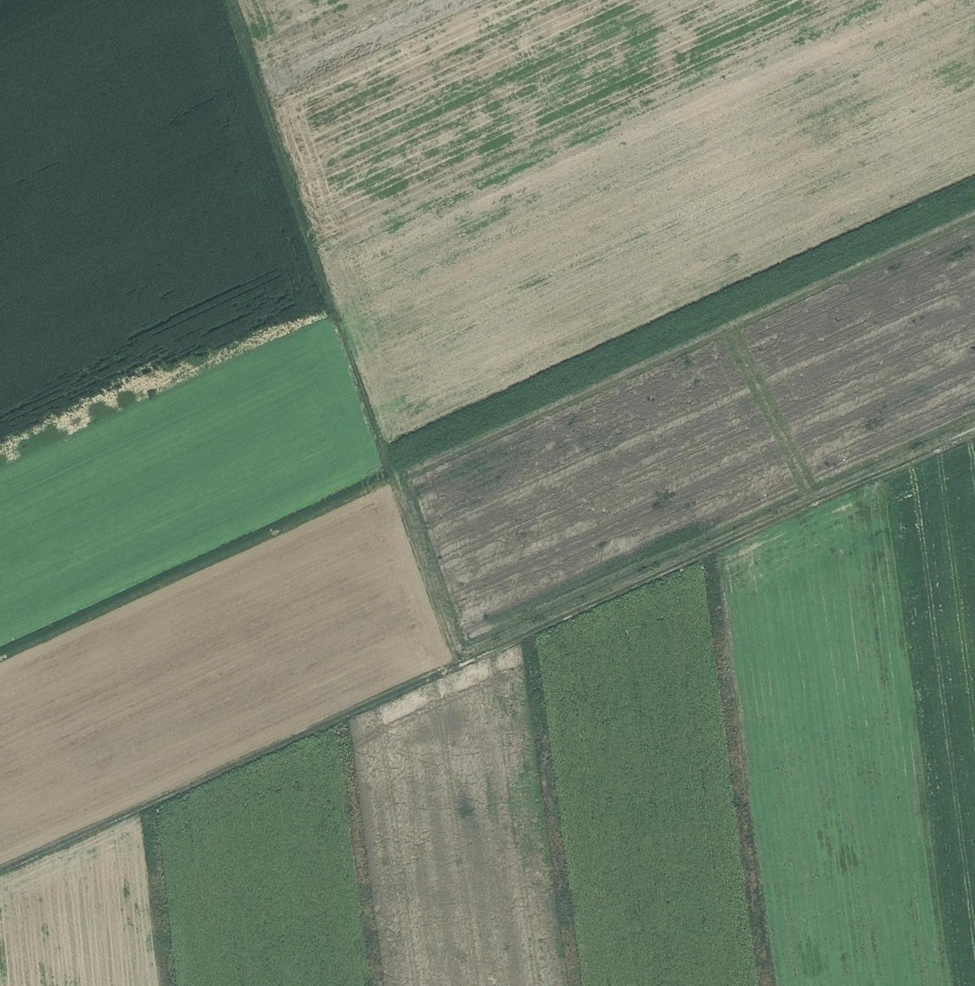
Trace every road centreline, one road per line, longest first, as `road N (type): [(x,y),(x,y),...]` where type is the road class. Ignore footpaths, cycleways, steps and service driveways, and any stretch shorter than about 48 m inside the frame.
road 1 (track): [(974,430),(0,876)]
road 2 (track): [(463,668),(226,0)]

